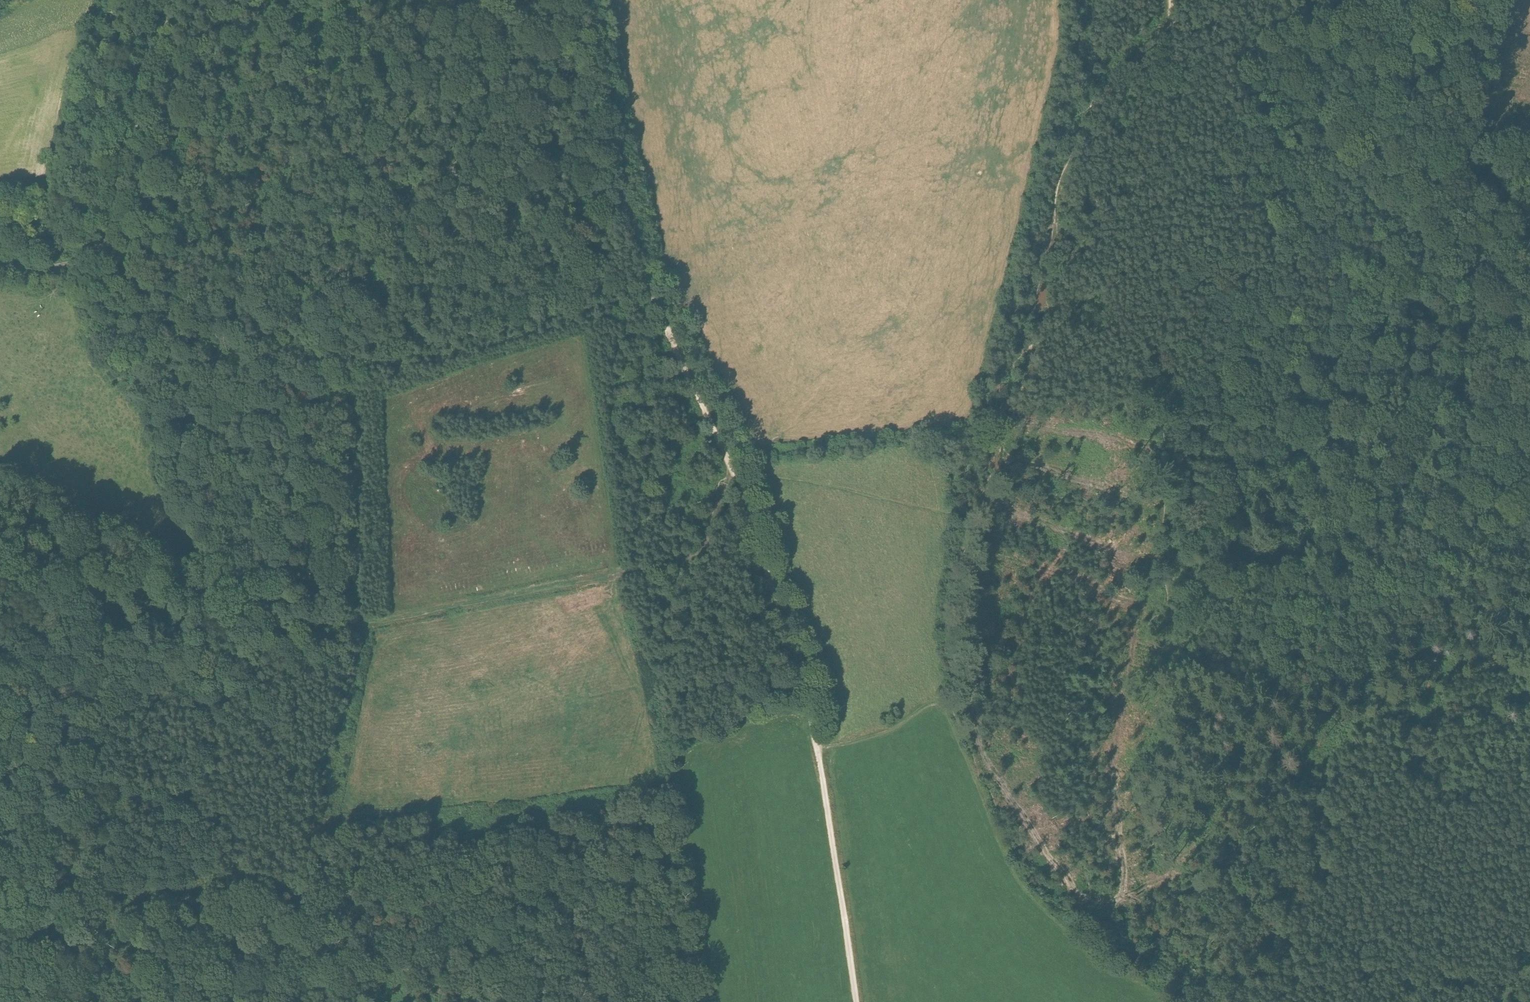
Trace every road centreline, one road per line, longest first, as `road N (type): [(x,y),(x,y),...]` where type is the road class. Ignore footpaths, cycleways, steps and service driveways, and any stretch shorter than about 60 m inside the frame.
road 1 (track): [(583,0),(635,253),(742,489),(818,750)]
road 2 (unclassified): [(0,259),(58,261),(98,241),(141,79),(174,0)]
road 3 (track): [(818,750),(856,1001)]

